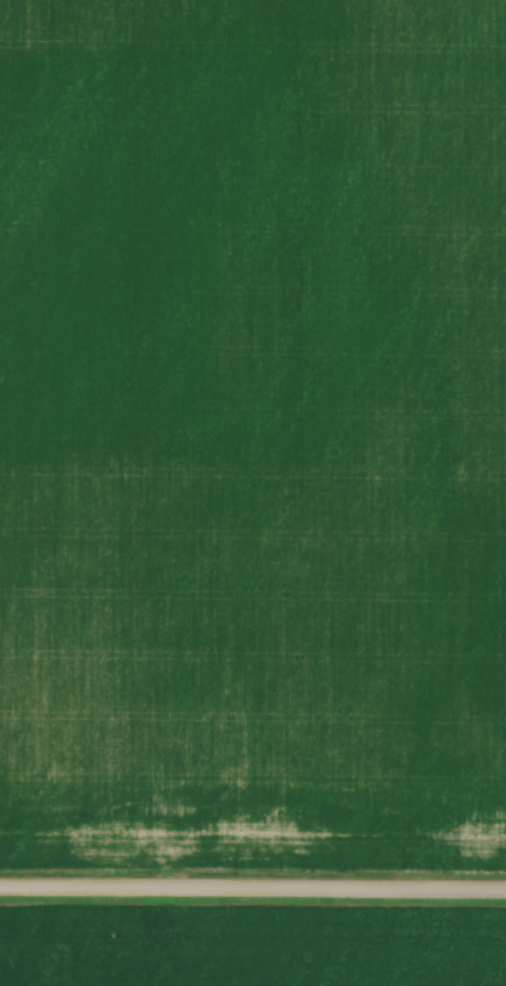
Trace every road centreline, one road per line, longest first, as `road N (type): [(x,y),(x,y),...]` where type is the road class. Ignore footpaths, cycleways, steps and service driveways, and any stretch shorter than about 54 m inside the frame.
road 1 (residential): [(505,893),(0,891)]

